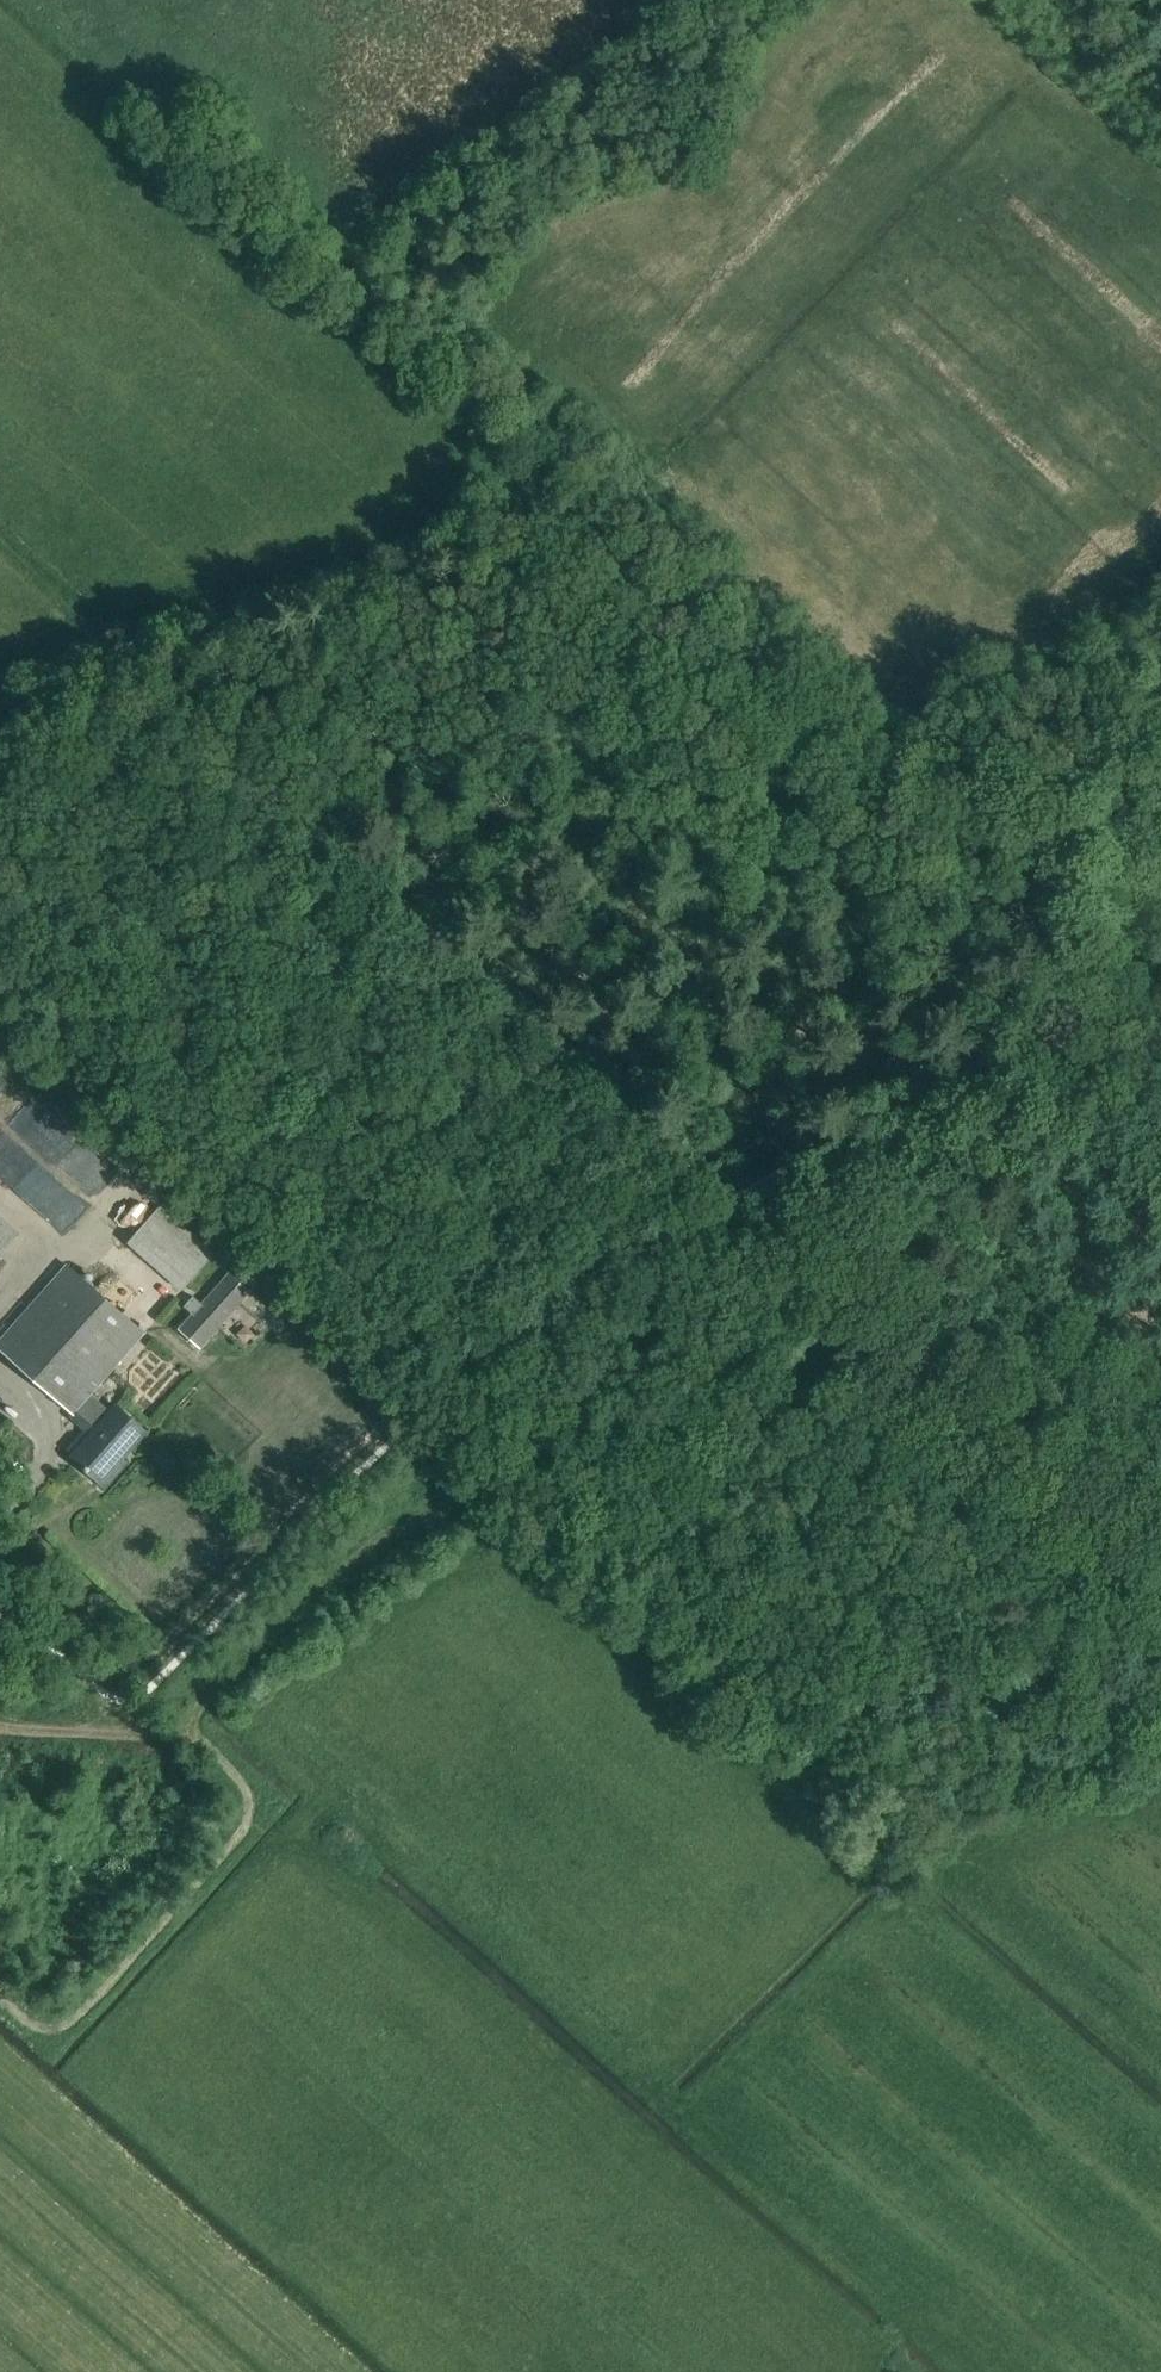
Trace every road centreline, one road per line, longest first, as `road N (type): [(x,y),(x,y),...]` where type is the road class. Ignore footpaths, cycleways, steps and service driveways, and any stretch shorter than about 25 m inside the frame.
road 1 (track): [(0,1601),(106,1702),(144,1728),(176,1729),(487,1495),(725,1242),(792,1226),(1000,1117),(1040,1081),(1160,917)]

